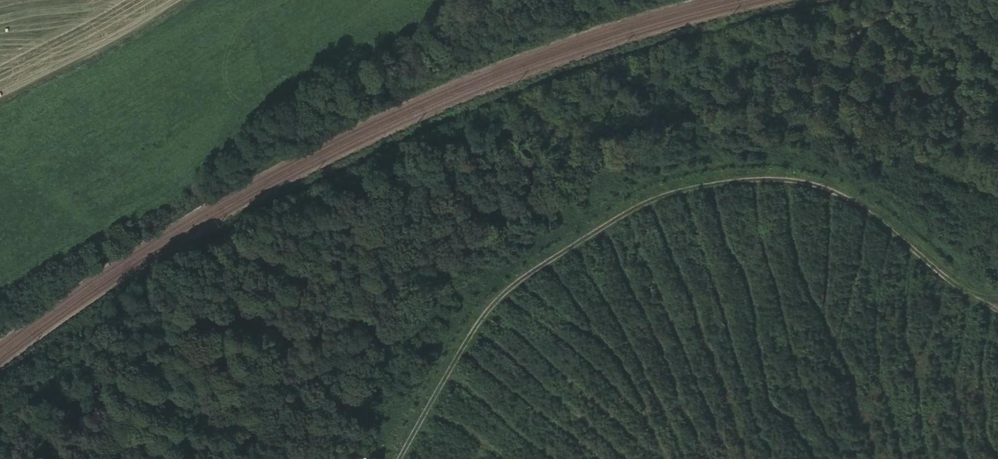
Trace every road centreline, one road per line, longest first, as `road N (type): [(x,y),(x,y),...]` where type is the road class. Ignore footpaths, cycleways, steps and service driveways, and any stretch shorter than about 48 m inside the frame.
road 1 (track): [(997,159),(833,99),(743,92),(583,135),(426,253),(344,355),(293,458)]
road 2 (track): [(997,268),(945,231),(837,181),(698,181),(628,201),(565,246),(469,340),(403,458)]

